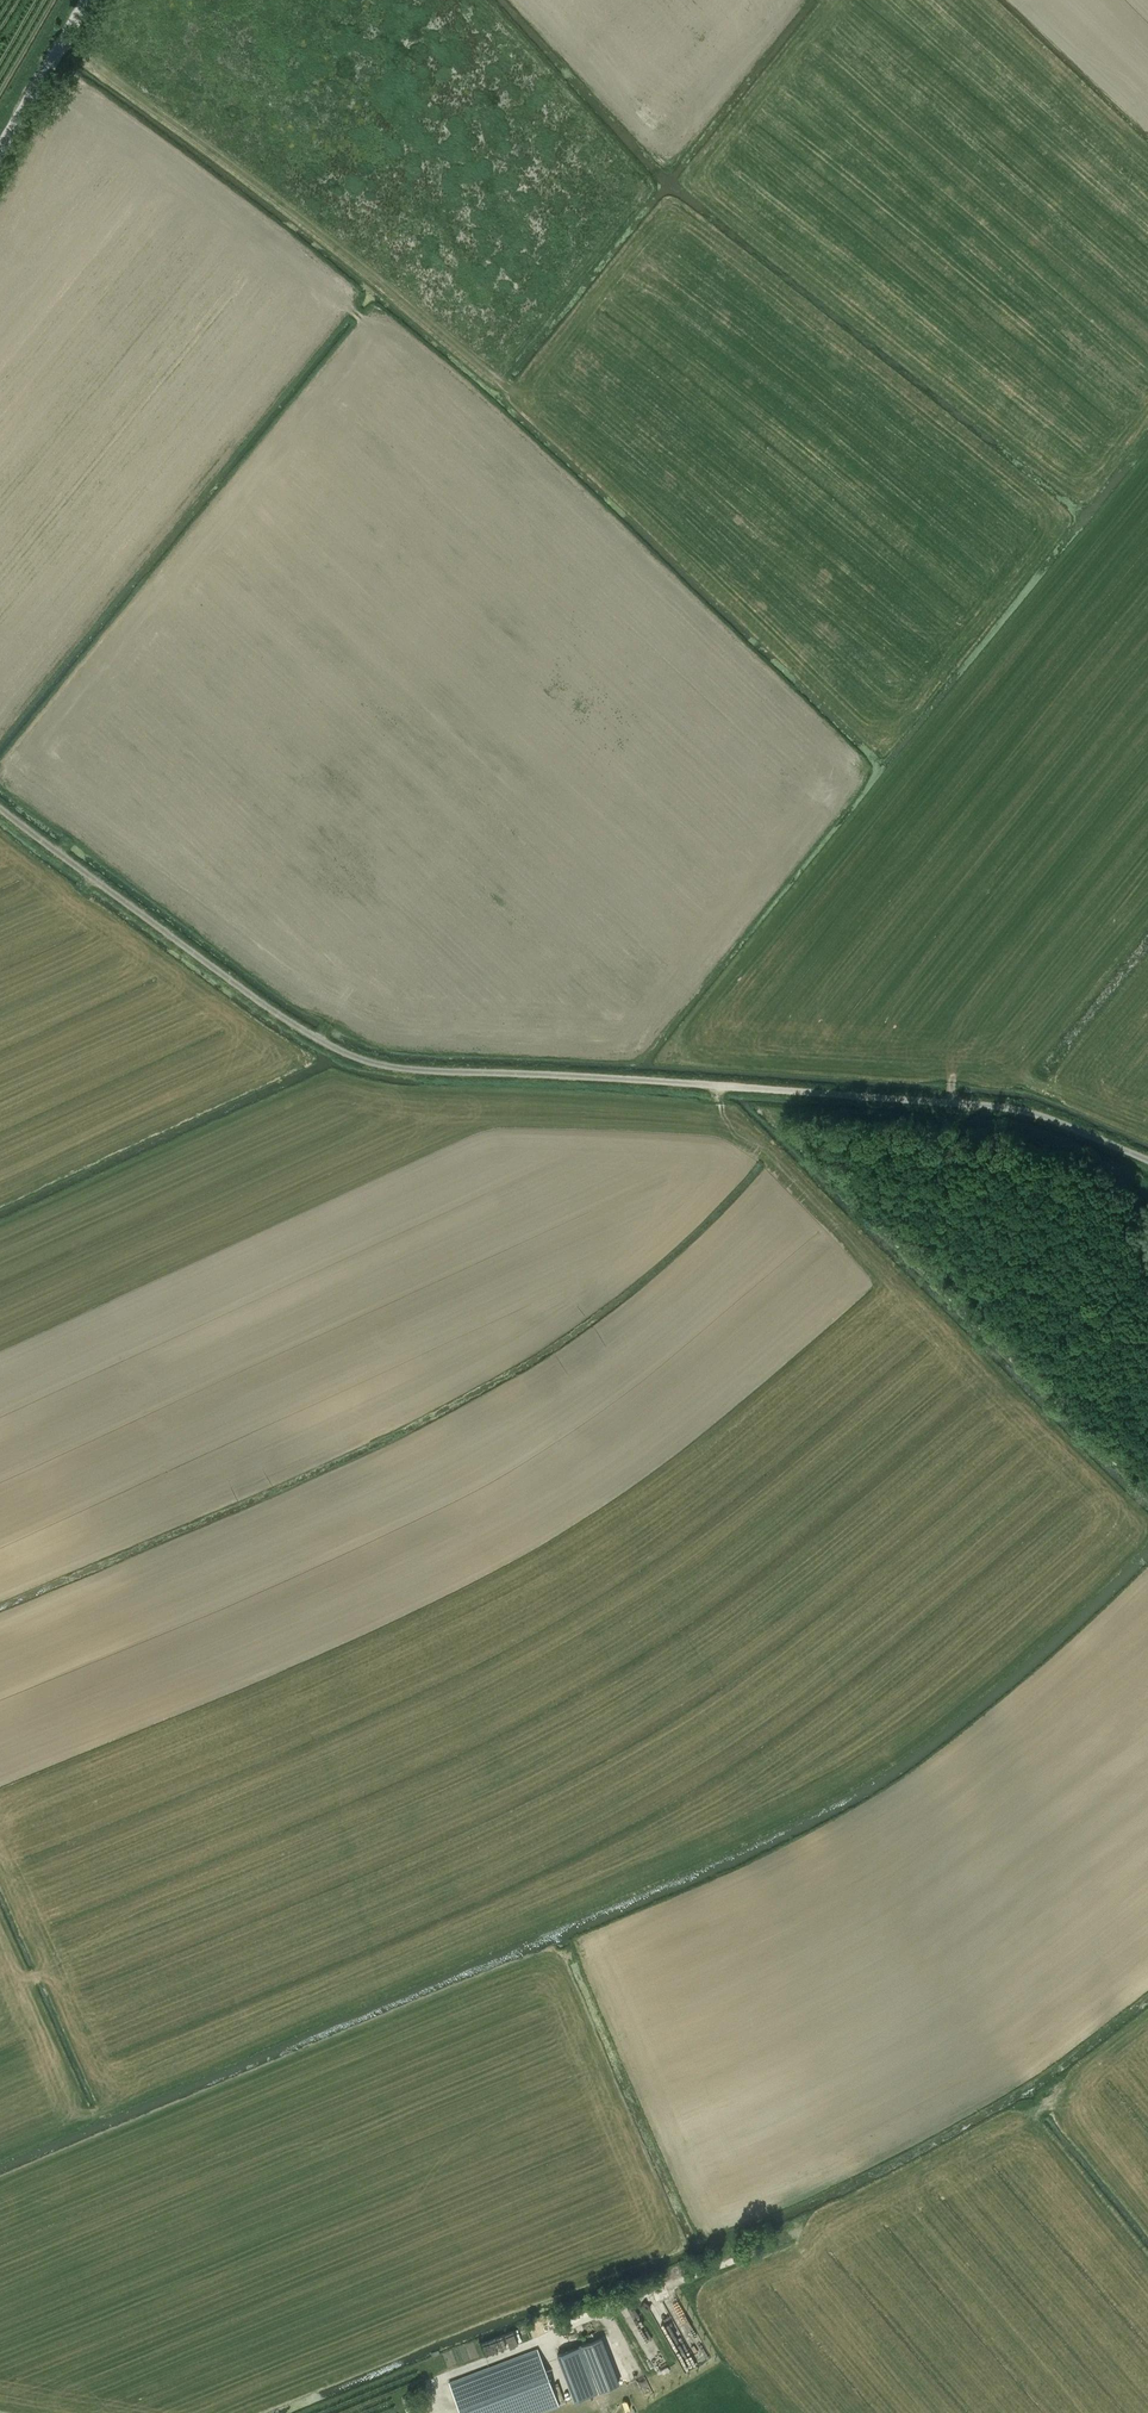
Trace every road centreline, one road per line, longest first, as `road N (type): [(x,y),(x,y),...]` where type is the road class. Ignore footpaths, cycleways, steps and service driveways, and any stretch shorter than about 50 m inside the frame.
road 1 (unclassified): [(0,805),(284,1021),(365,1057),(1016,1109),(1147,1160)]
road 2 (unclassified): [(0,121),(70,0)]

